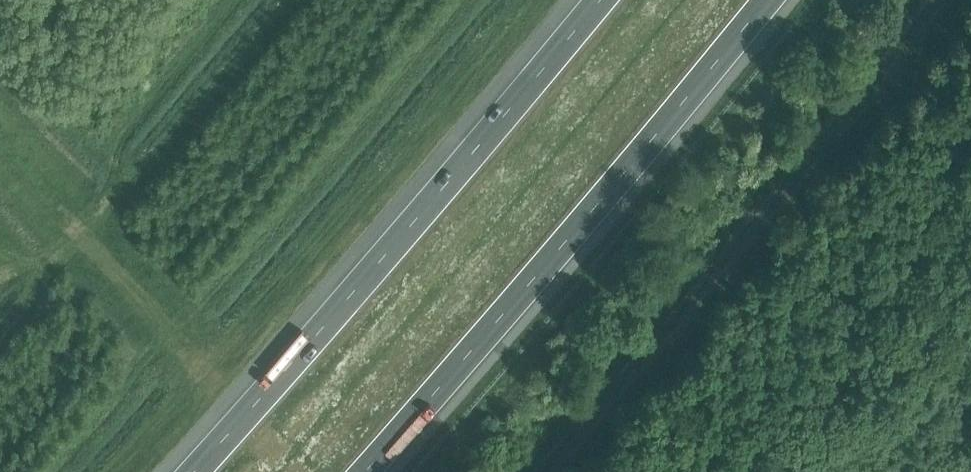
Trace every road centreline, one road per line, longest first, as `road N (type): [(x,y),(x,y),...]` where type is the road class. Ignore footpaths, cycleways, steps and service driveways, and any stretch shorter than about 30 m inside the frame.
road 1 (motorway): [(598,0),(195,471)]
road 2 (motorway): [(366,471),(766,0)]

